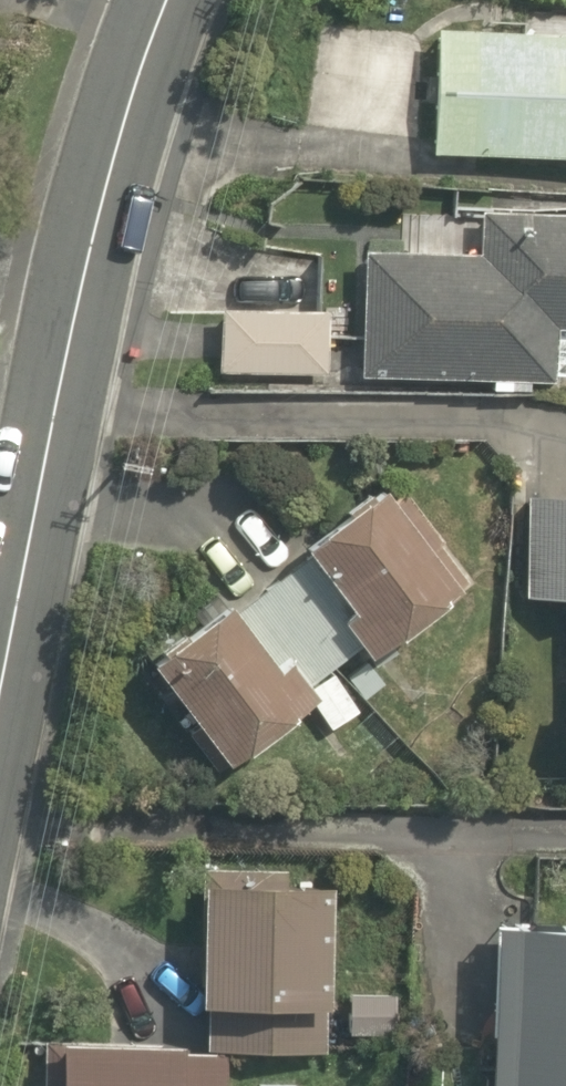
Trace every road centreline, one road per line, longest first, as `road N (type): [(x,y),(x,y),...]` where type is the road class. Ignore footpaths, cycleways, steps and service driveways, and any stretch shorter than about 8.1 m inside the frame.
road 1 (residential): [(0,730),(90,267),(171,0)]

